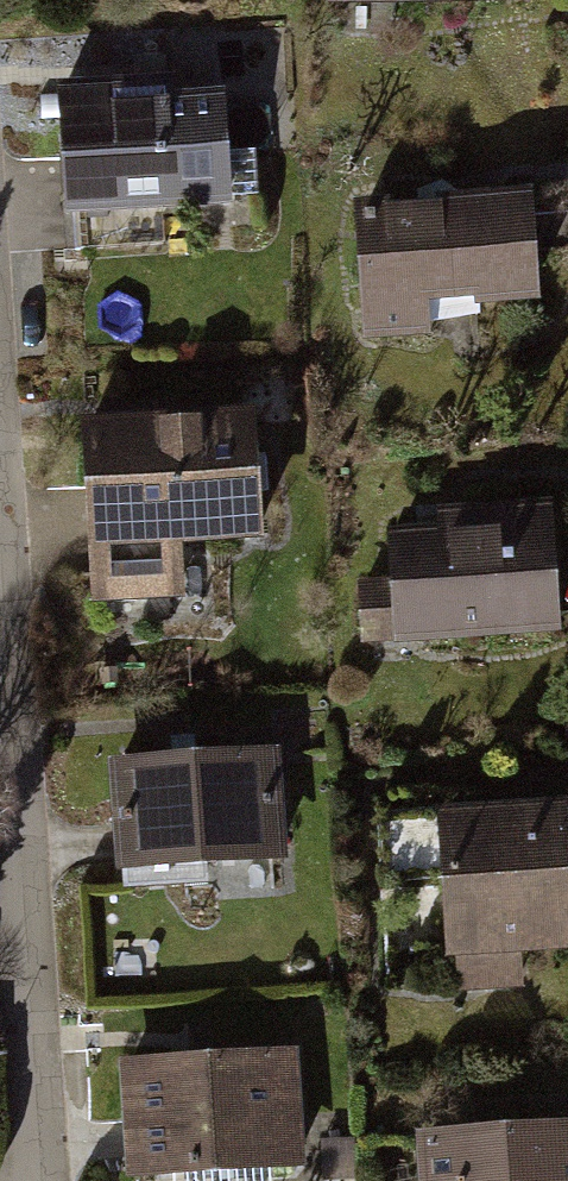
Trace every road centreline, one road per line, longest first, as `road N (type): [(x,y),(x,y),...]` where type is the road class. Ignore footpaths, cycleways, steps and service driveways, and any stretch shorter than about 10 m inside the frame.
road 1 (residential): [(0,573),(34,1180)]

